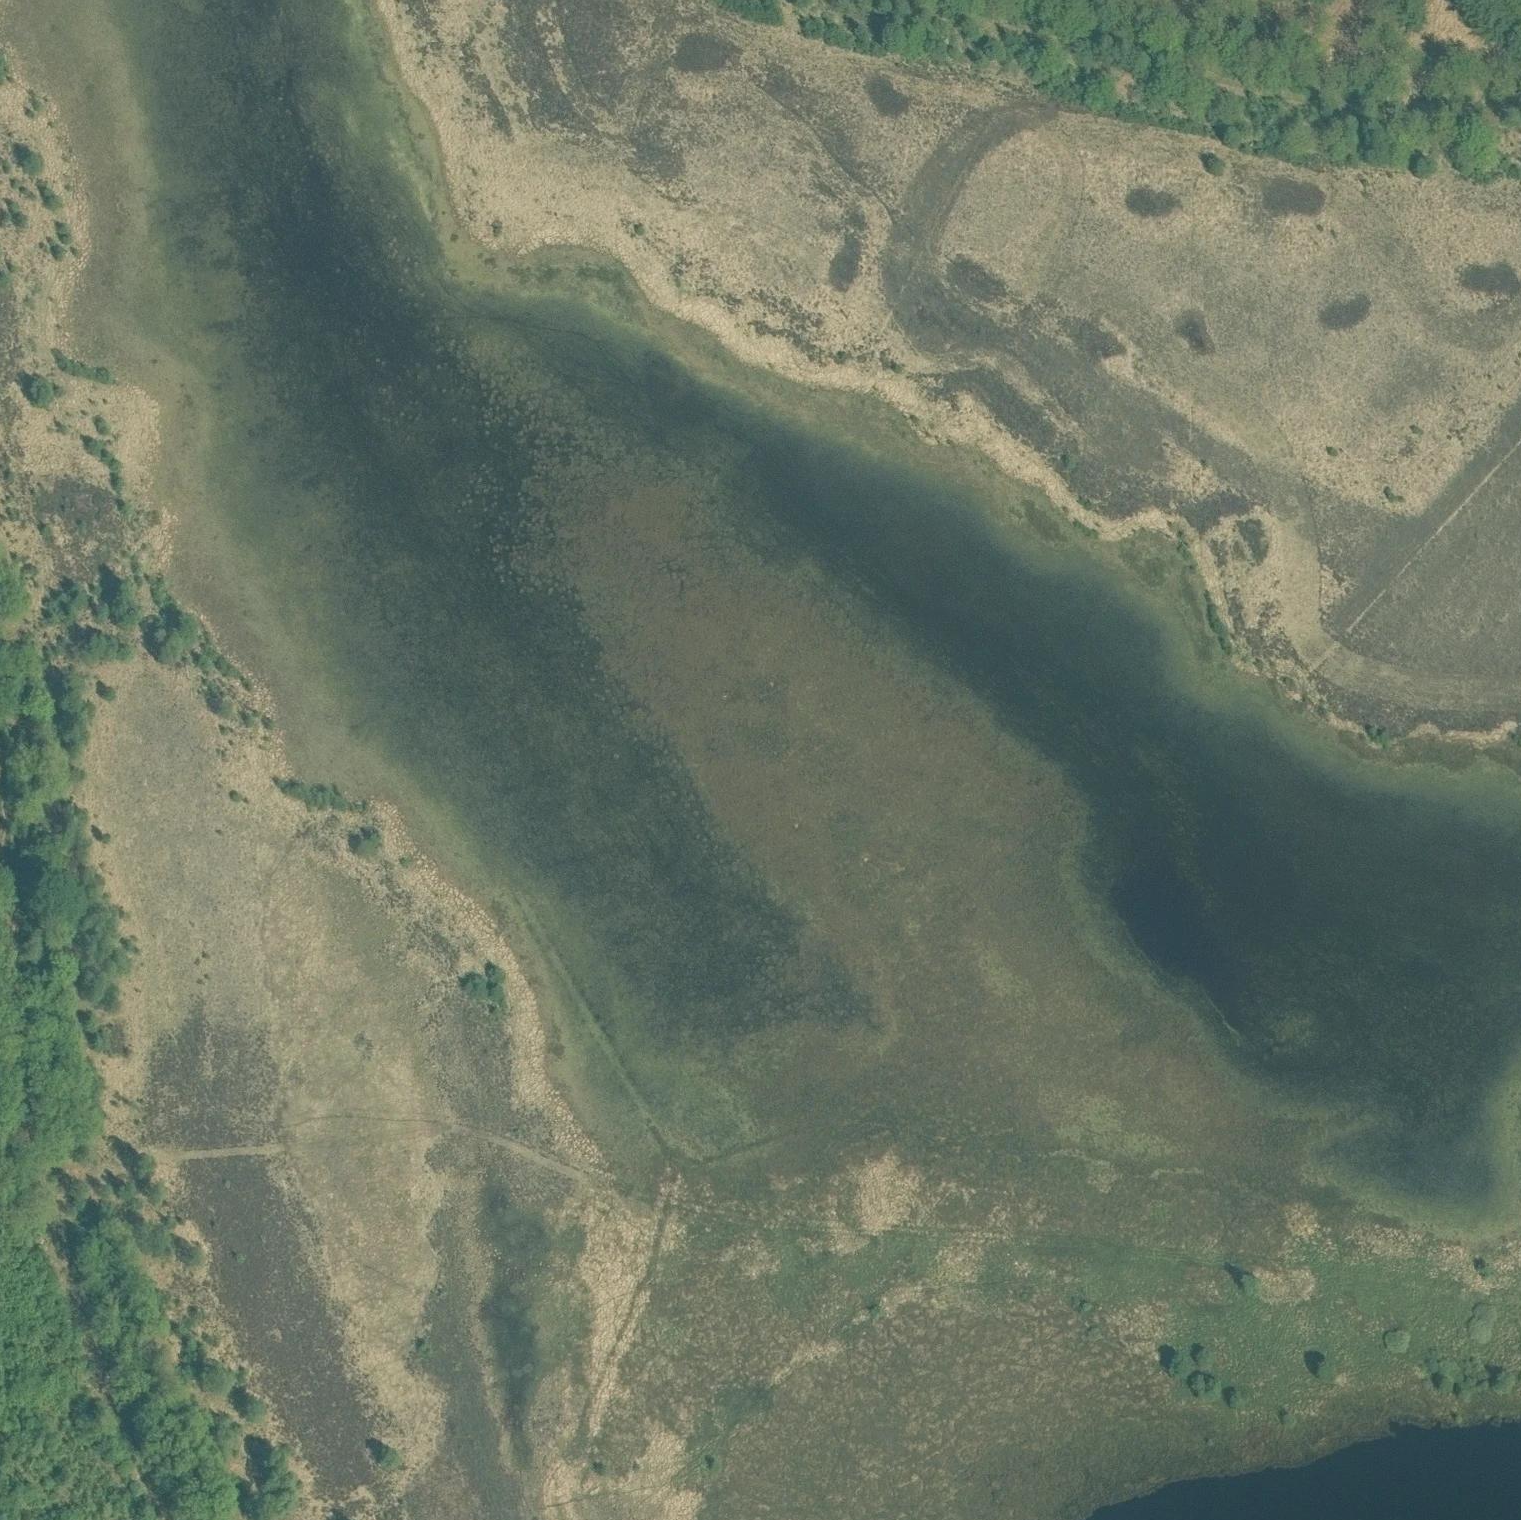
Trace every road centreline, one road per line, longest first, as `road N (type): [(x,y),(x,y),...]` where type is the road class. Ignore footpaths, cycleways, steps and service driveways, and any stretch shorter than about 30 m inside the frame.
road 1 (track): [(165,1519),(54,1247),(30,1154),(0,859)]
road 2 (track): [(901,0),(1323,94),(1520,103)]

